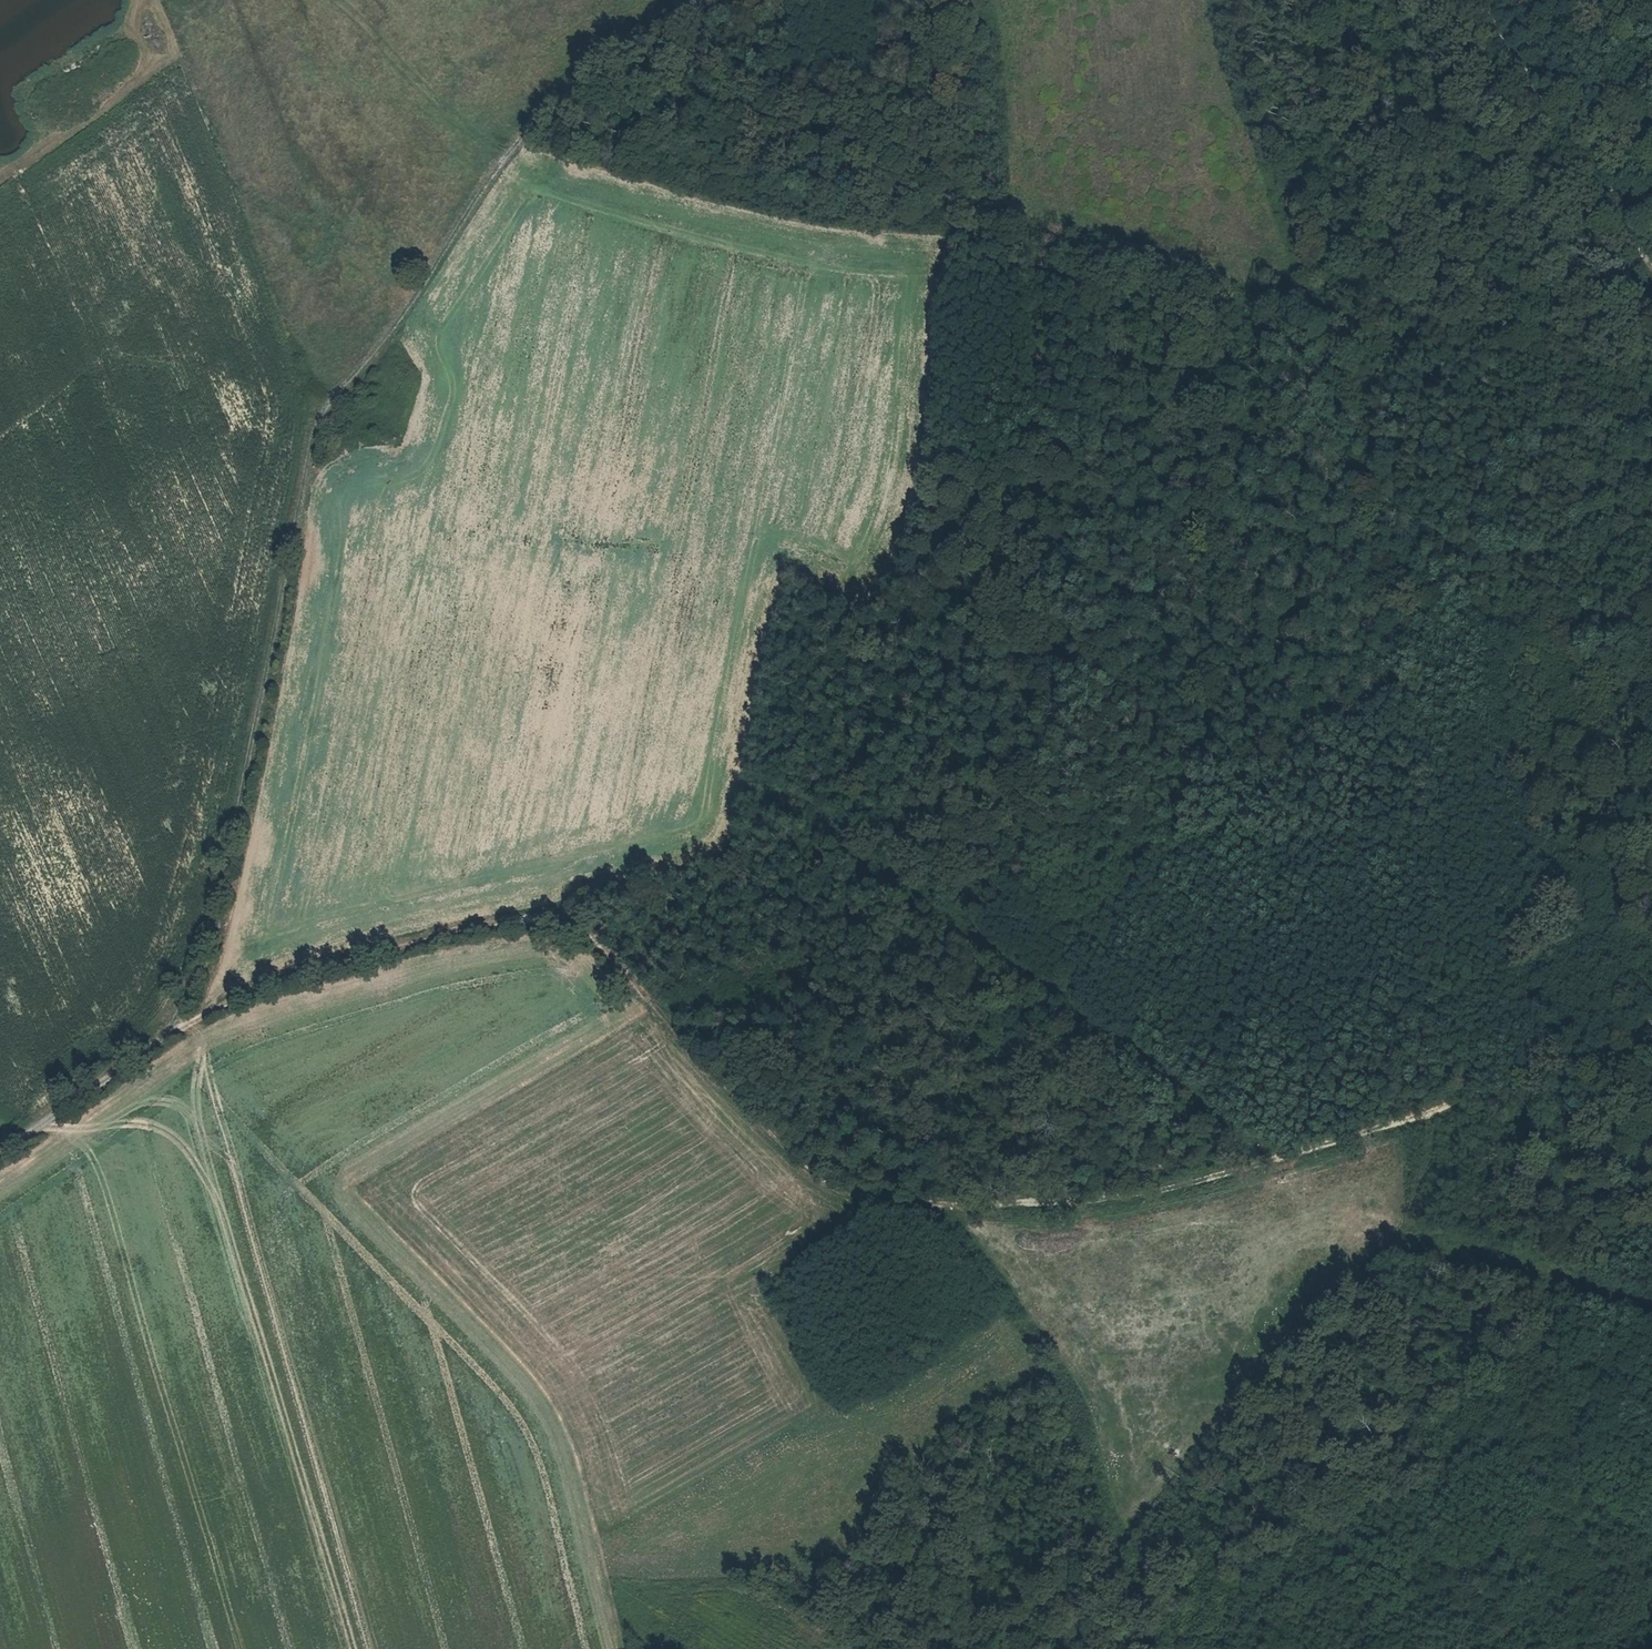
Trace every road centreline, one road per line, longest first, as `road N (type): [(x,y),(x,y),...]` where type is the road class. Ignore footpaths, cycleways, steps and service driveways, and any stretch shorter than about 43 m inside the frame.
road 1 (track): [(173,1025),(217,938),(322,415),(533,127),(612,53),(695,0)]
road 2 (track): [(1479,0),(1548,90),(1651,268)]
road 3 (track): [(0,1152),(173,1025)]

